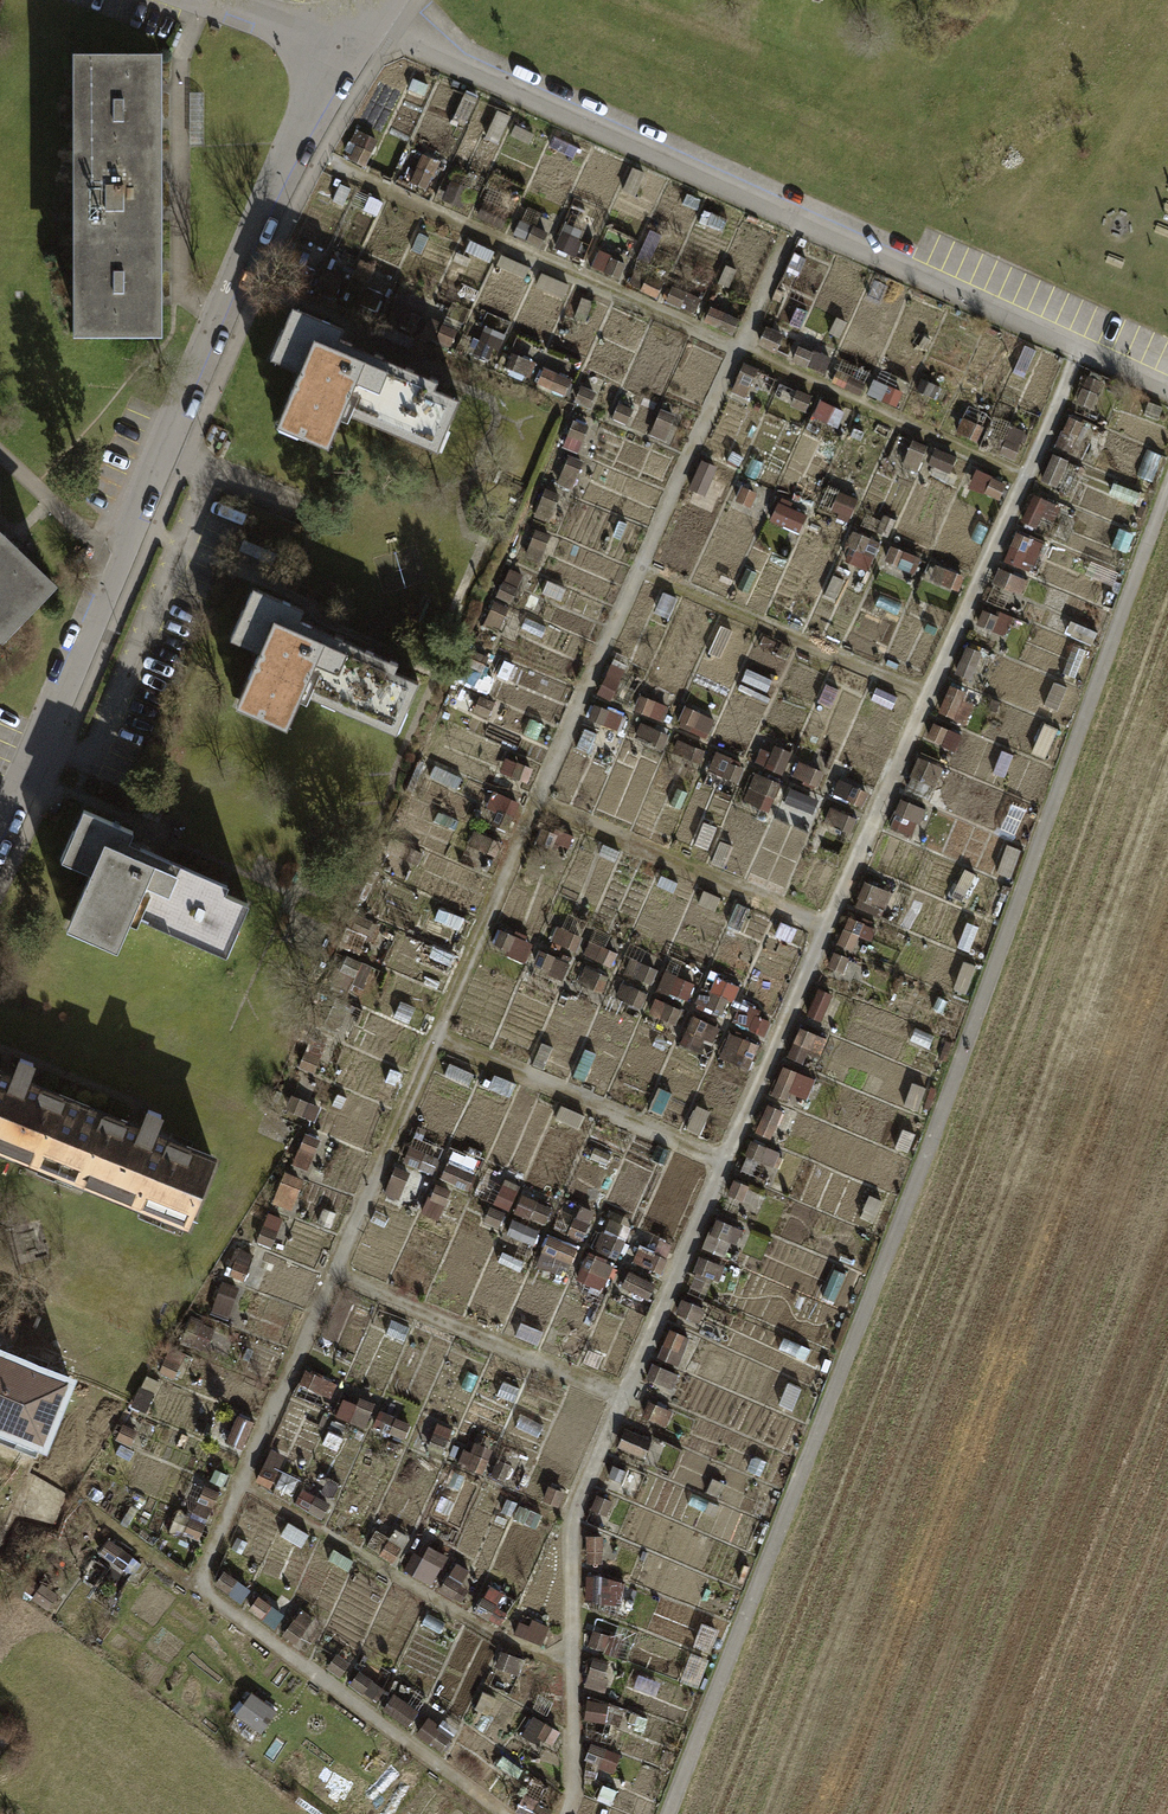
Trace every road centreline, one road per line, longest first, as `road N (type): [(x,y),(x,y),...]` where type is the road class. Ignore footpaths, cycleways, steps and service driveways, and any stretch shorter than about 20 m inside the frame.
road 1 (track): [(1080,354),(571,1515),(567,1813)]
road 2 (track): [(795,217),(196,1590)]
road 3 (track): [(1167,491),(930,1148),(669,1813)]
road 4 (residential): [(347,38),(417,43),(1167,398)]
road 5 (residential): [(0,825),(53,729),(291,144),(347,38)]
road 6 (track): [(291,144),(1028,477)]
road 7 (track): [(89,1508),(501,1813)]
road 8 (track): [(640,574),(928,701)]
road 9 (track): [(537,807),(826,931)]
road 10 (track): [(335,1272),(622,1400)]
road 11 (track): [(436,1041),(724,1163)]
road 12 (residential): [(206,0),(269,24),(347,38)]

